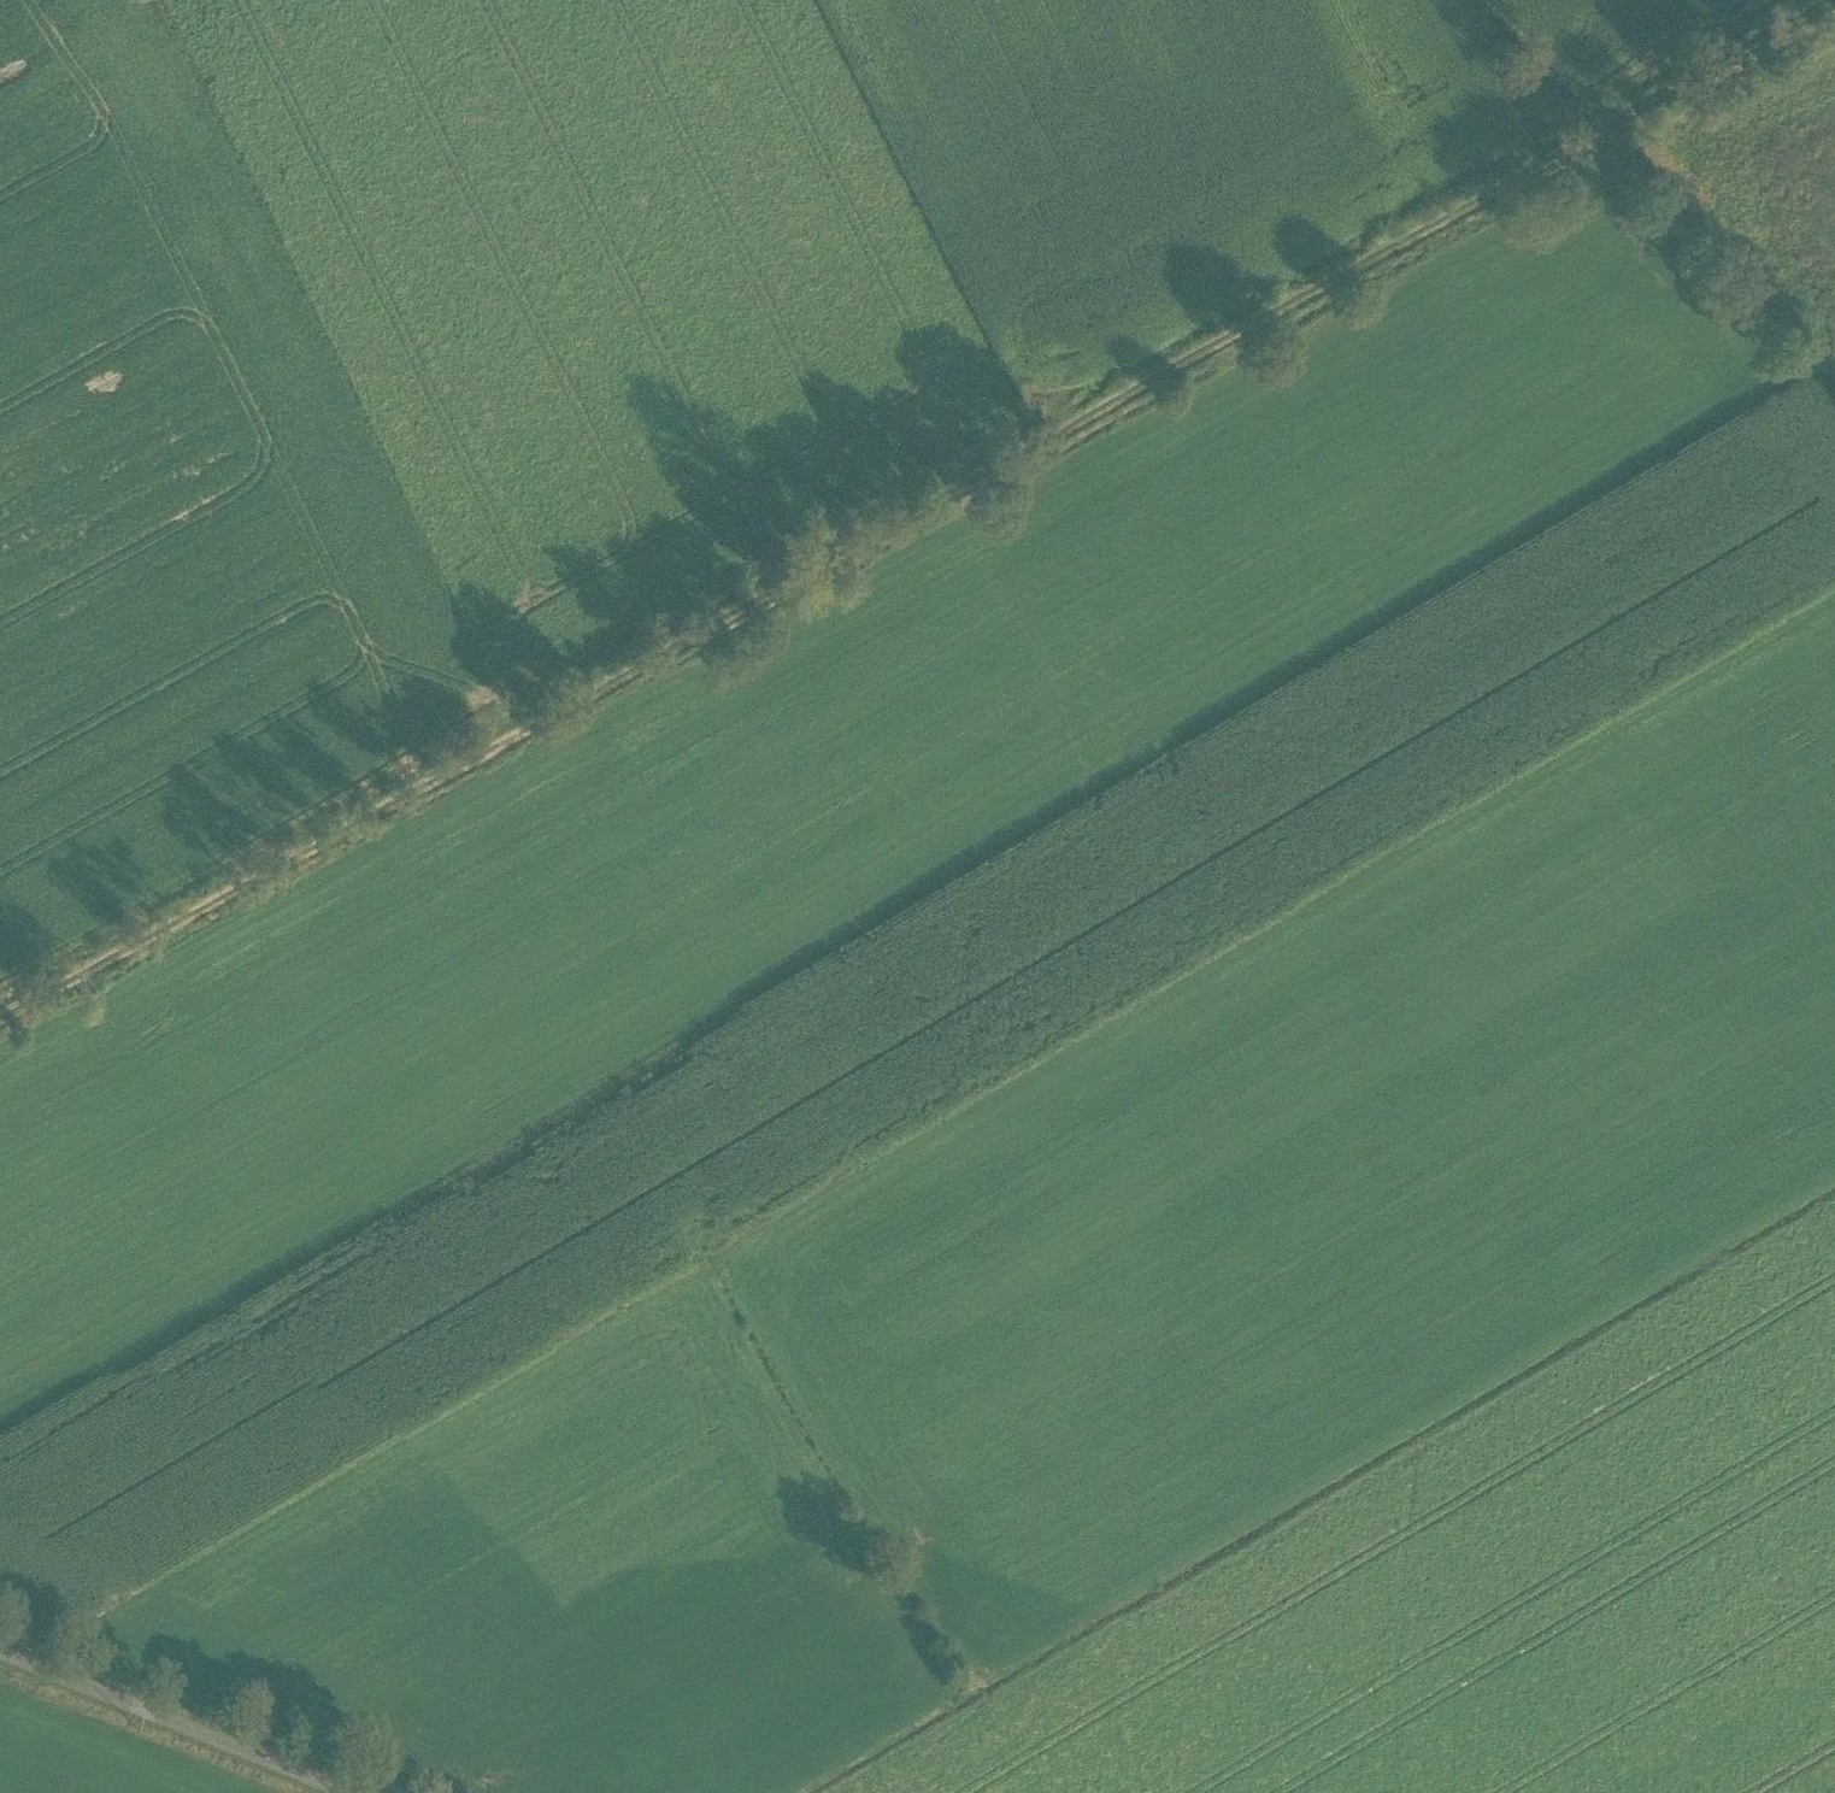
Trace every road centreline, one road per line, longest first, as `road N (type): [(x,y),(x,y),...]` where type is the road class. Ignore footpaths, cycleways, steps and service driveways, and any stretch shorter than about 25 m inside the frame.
road 1 (track): [(1818,0),(0,1019)]
road 2 (unclassified): [(0,1654),(344,1792)]

